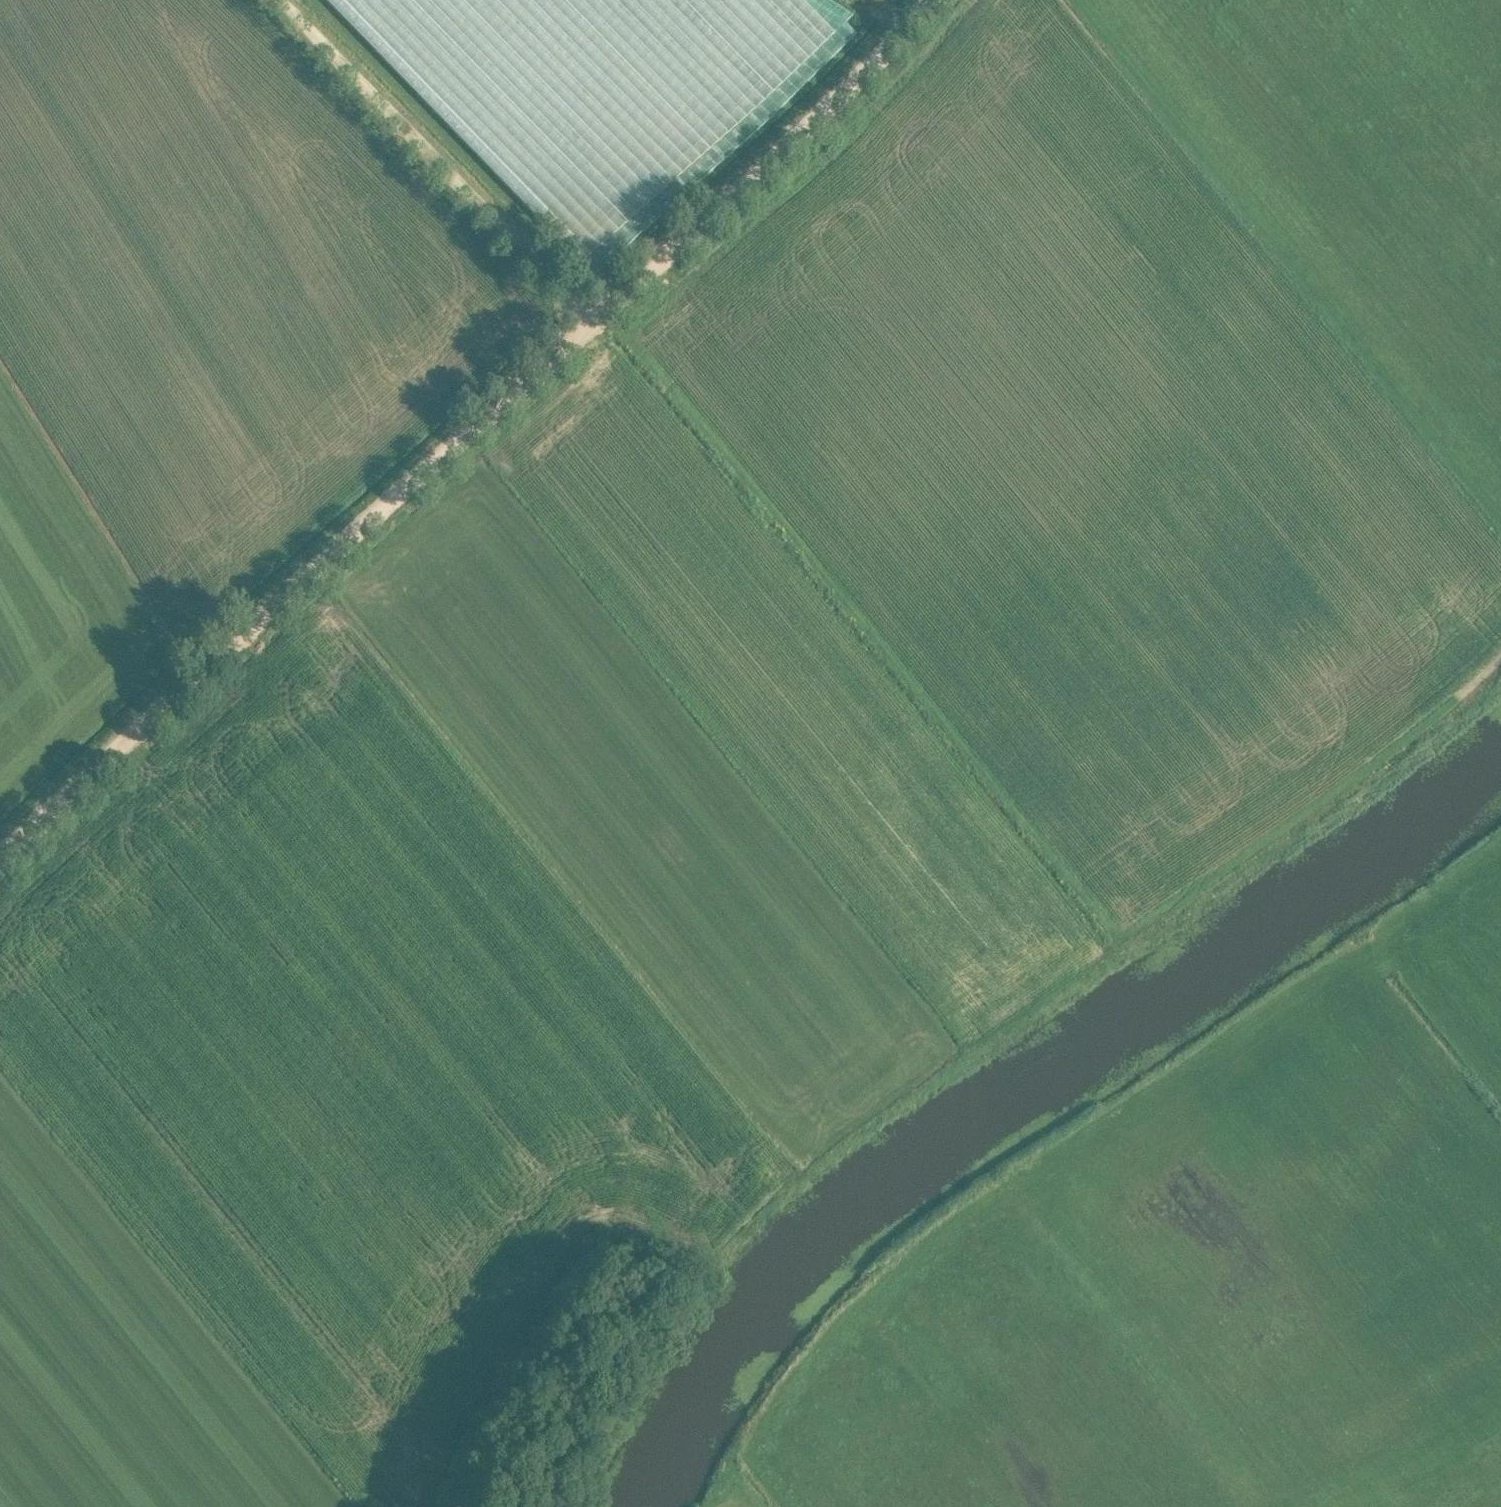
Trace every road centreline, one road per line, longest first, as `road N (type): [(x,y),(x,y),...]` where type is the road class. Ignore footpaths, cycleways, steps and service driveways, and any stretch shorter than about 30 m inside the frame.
road 1 (track): [(590,326),(0,862)]
road 2 (track): [(930,0),(865,74),(590,326)]
road 3 (track): [(590,326),(278,0)]

